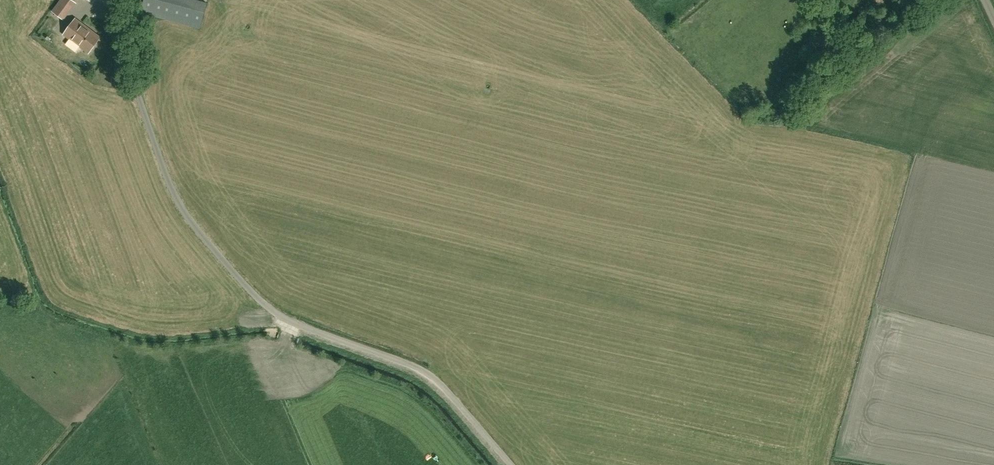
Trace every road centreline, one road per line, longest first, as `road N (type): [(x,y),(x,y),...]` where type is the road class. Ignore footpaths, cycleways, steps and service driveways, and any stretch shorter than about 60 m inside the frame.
road 1 (unclassified): [(507,464),(442,389),(404,361),(297,328),(253,287),(171,179),(135,73)]

